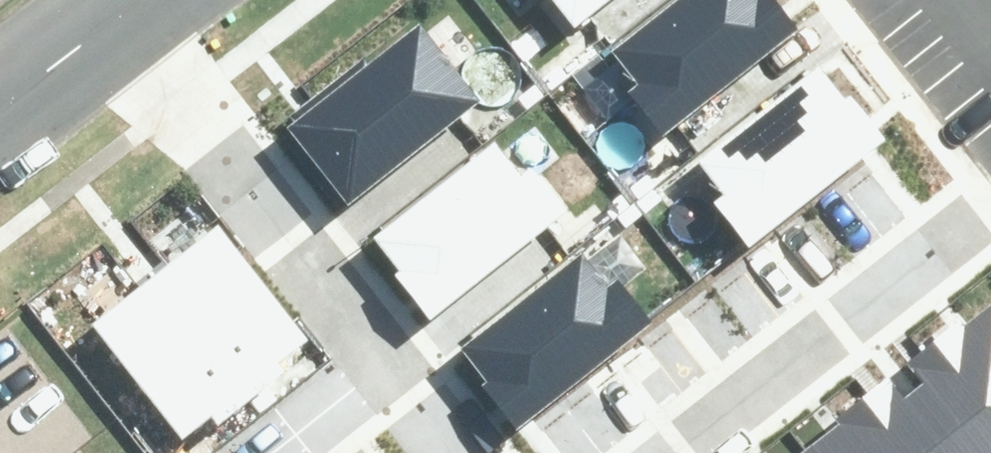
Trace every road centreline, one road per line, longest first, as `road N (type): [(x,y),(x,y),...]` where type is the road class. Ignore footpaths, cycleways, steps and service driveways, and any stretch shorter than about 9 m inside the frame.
road 1 (residential): [(130,12),(473,452)]
road 2 (residential): [(658,452),(990,193)]
road 3 (unclassified): [(0,116),(130,12)]

